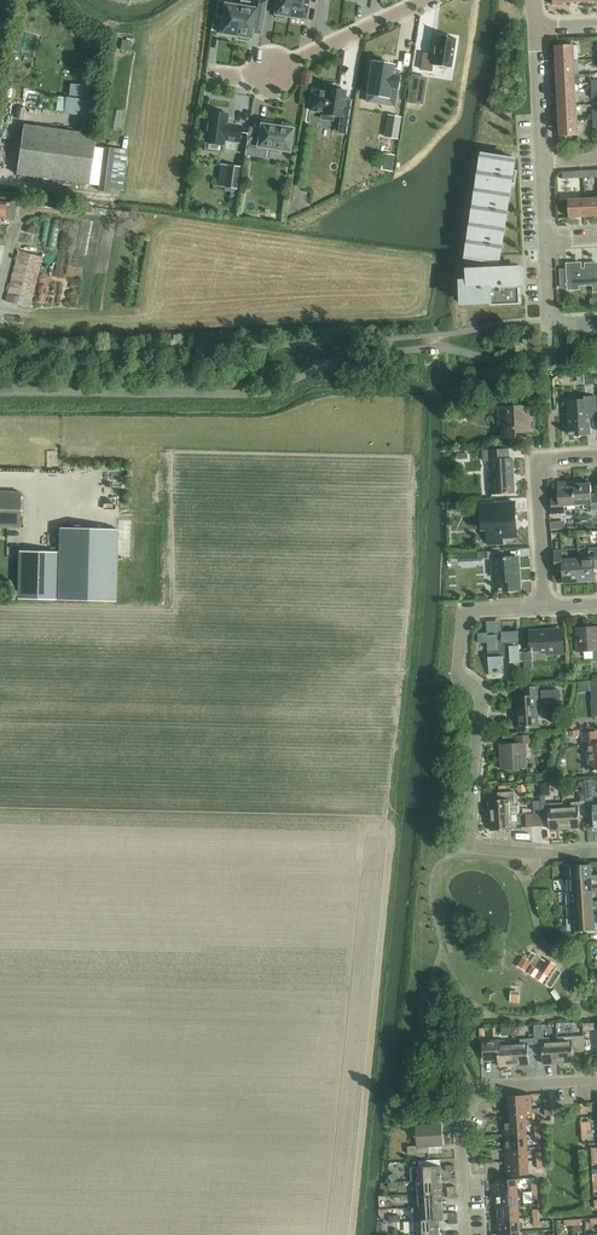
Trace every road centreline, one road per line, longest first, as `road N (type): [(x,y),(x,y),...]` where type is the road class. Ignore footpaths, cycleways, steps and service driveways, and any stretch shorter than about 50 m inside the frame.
road 1 (residential): [(596,852),(484,849),(469,839),(481,703),(460,672),(462,626),(481,611),(546,607)]
road 2 (residential): [(468,1234),(461,1130),(480,1091),(596,1080)]
road 3 (residential): [(596,457),(554,460),(536,473),(546,607)]
road 4 (residential): [(429,0),(287,66)]
road 5 (residential): [(542,161),(536,27)]

